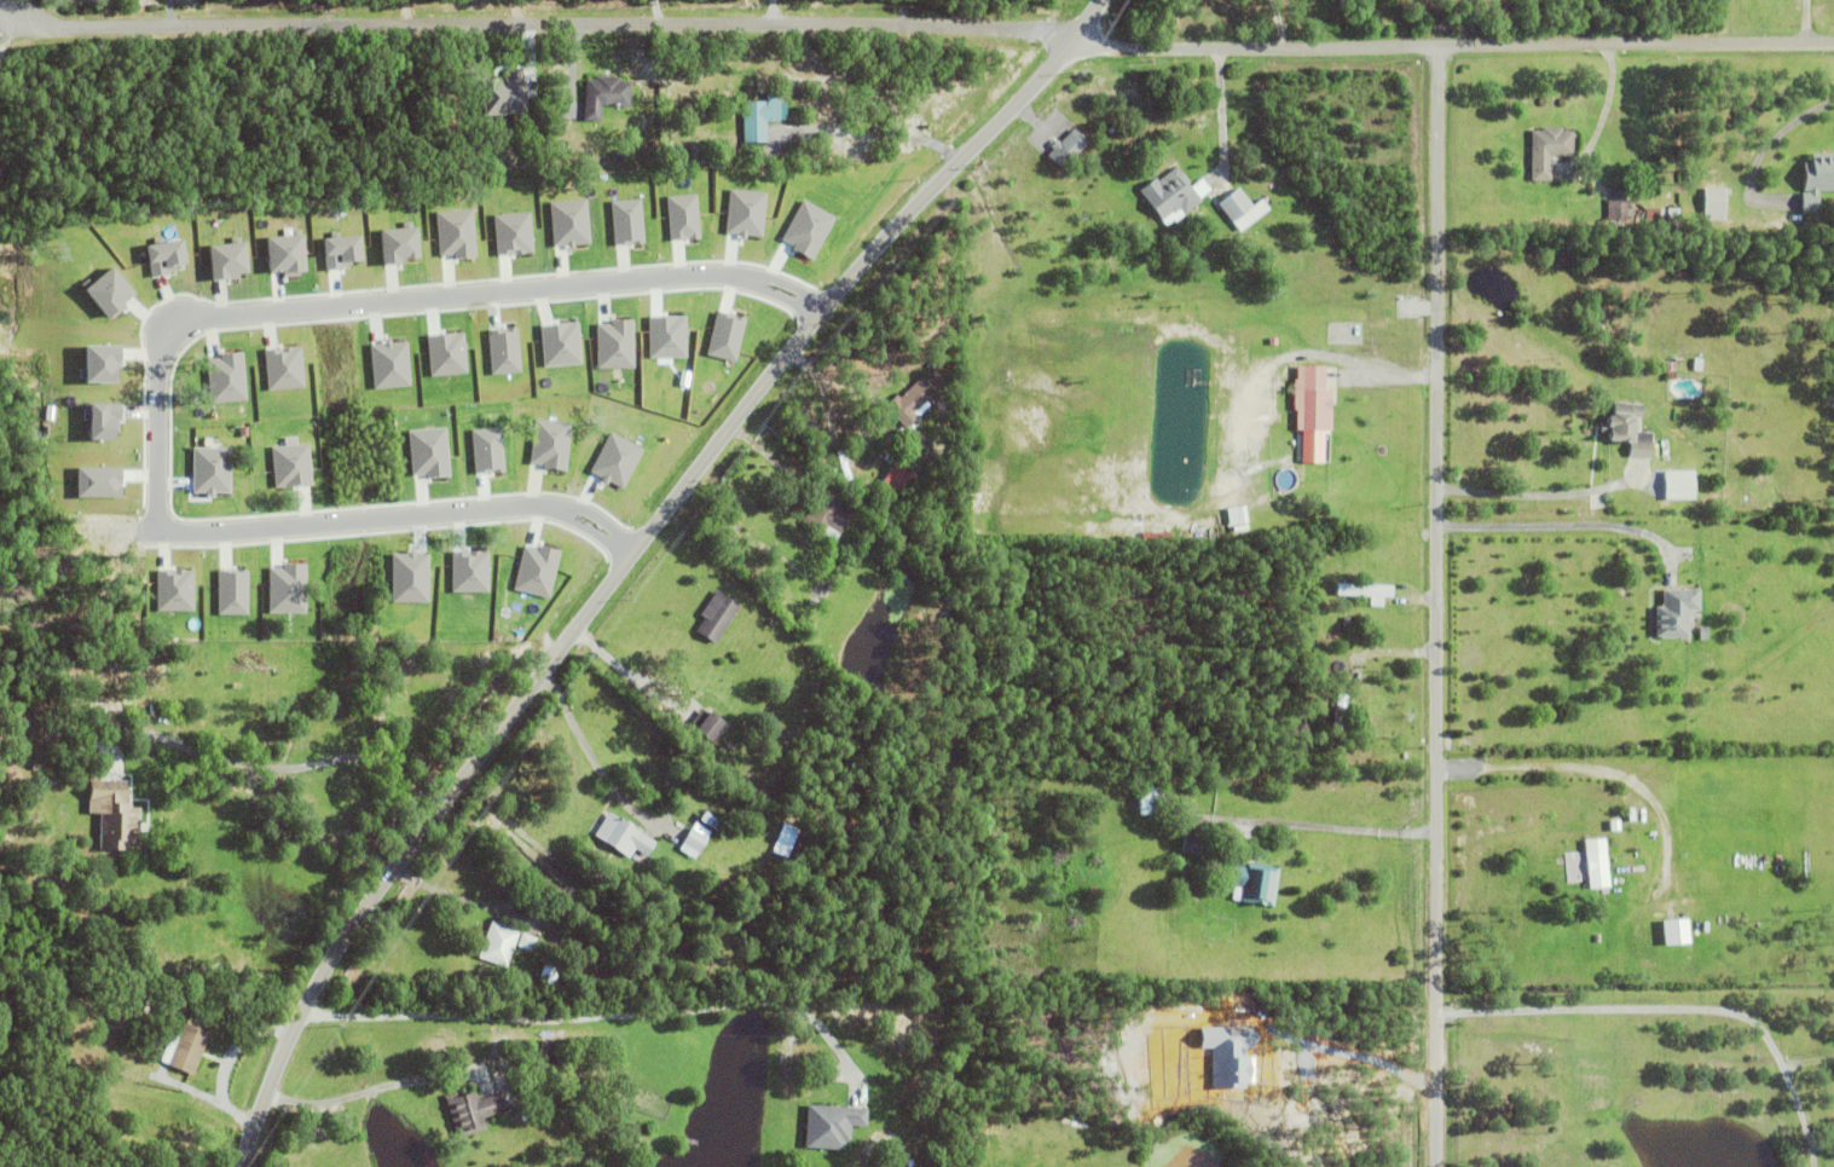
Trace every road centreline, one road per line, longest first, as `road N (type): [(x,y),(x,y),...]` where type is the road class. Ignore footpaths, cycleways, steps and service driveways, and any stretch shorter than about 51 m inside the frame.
road 1 (tertiary): [(1098,0),(731,424),(417,838),(299,1013),(239,1166)]
road 2 (residential): [(816,322),(783,297),(735,283),(658,287),(226,323),(189,334),(163,357),(155,385),(155,527),(174,543),(561,514),(630,557)]
road 3 (residential): [(1441,47),(1439,1166)]
road 4 (residential): [(1074,37),(771,22),(12,22)]
road 5 (residential): [(1833,44),(1109,48),(1074,37)]

